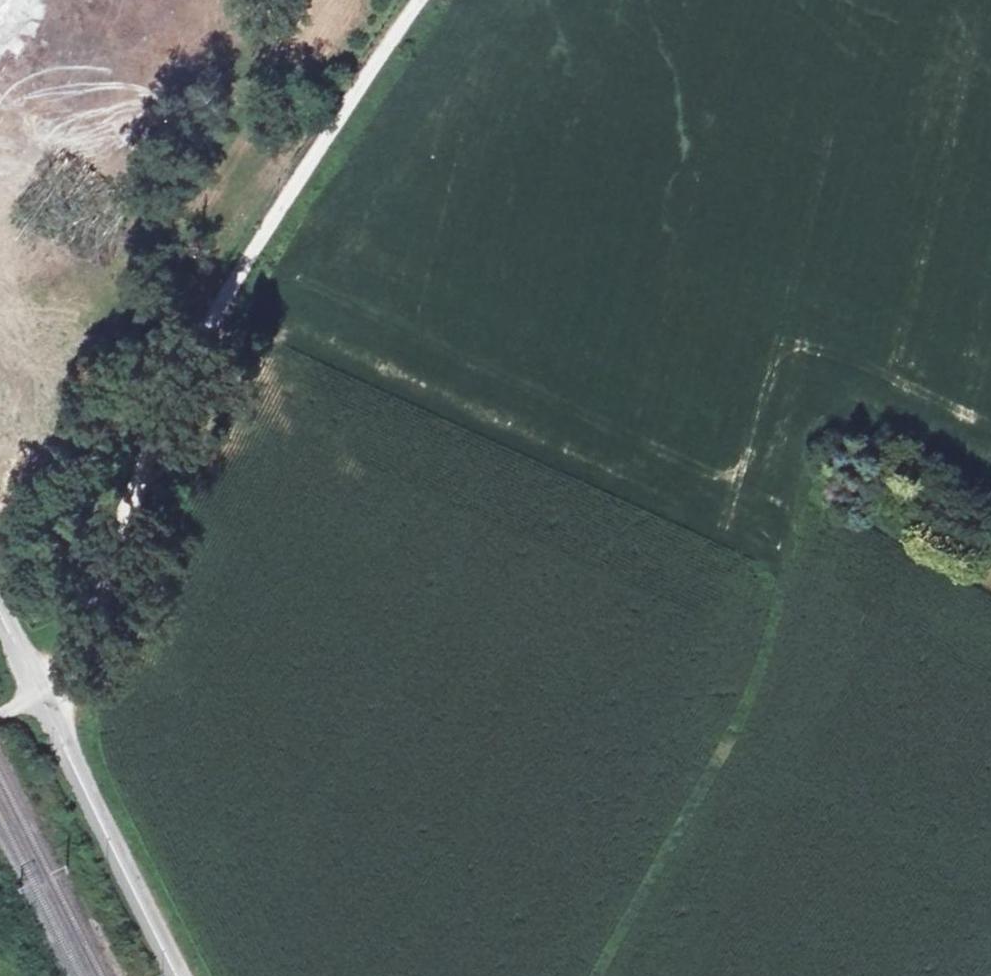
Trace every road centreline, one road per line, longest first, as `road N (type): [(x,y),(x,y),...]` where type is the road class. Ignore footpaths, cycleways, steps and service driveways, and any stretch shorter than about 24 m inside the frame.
road 1 (track): [(44,695),(71,680),(171,389),(279,197),(412,0)]
road 2 (unclassified): [(185,975),(44,695)]

